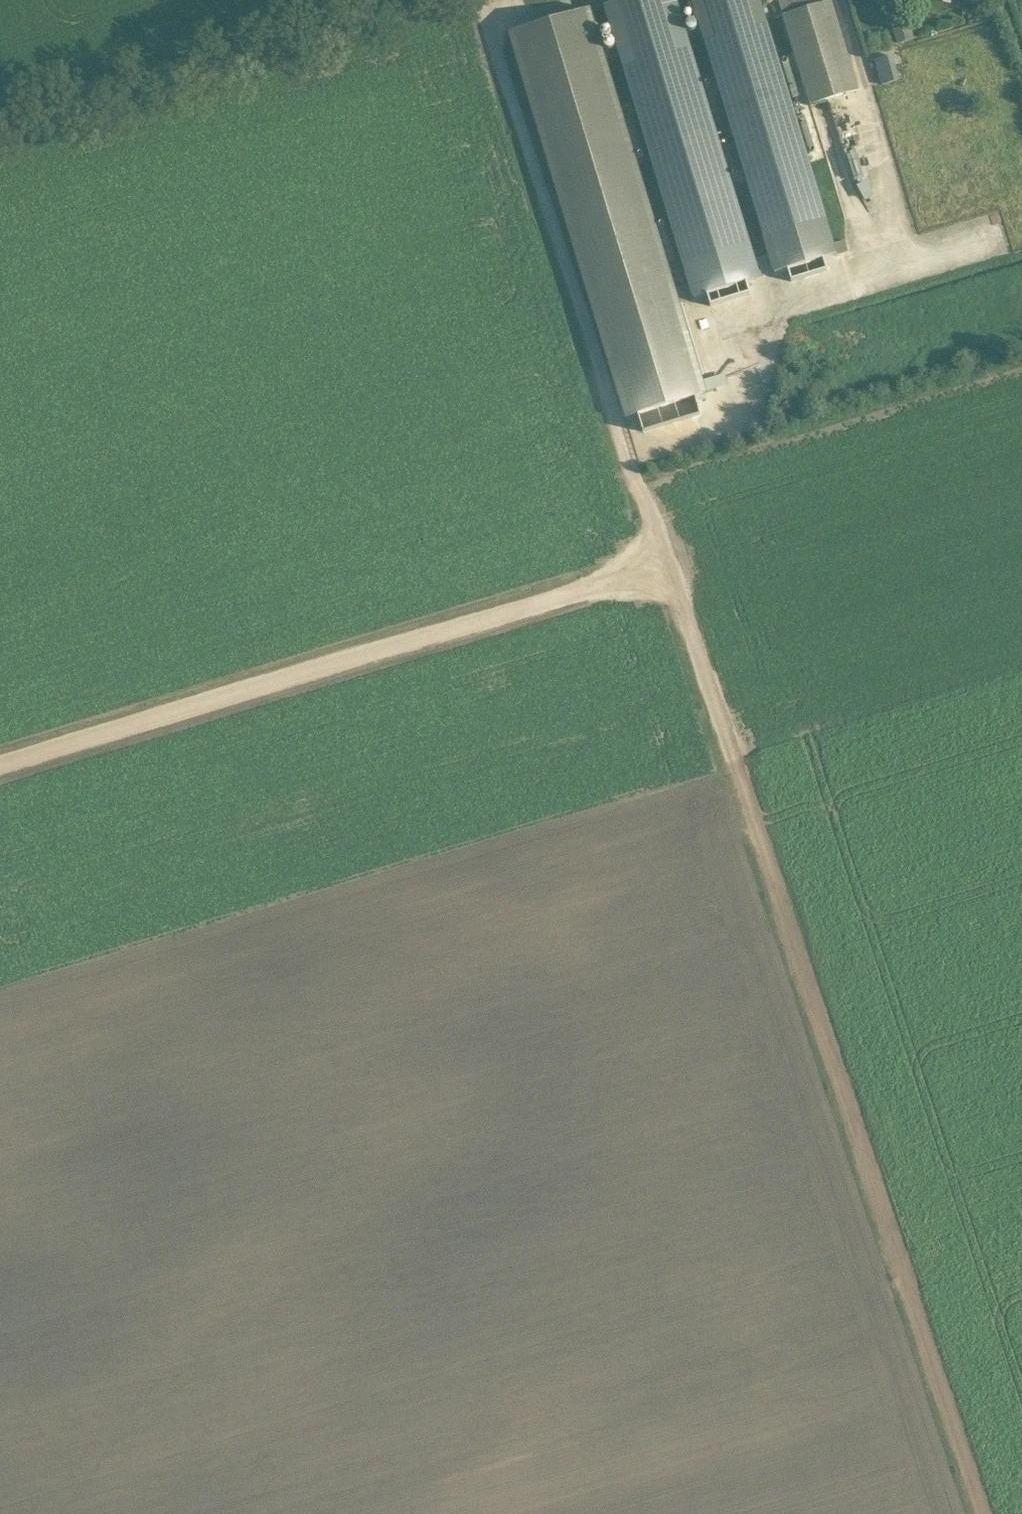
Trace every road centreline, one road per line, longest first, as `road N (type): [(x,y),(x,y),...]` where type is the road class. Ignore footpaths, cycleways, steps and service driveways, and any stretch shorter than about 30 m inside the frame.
road 1 (track): [(980,1513),(643,481),(621,435)]
road 2 (unclassified): [(0,131),(453,0)]
road 3 (unclassified): [(621,435),(480,0)]

